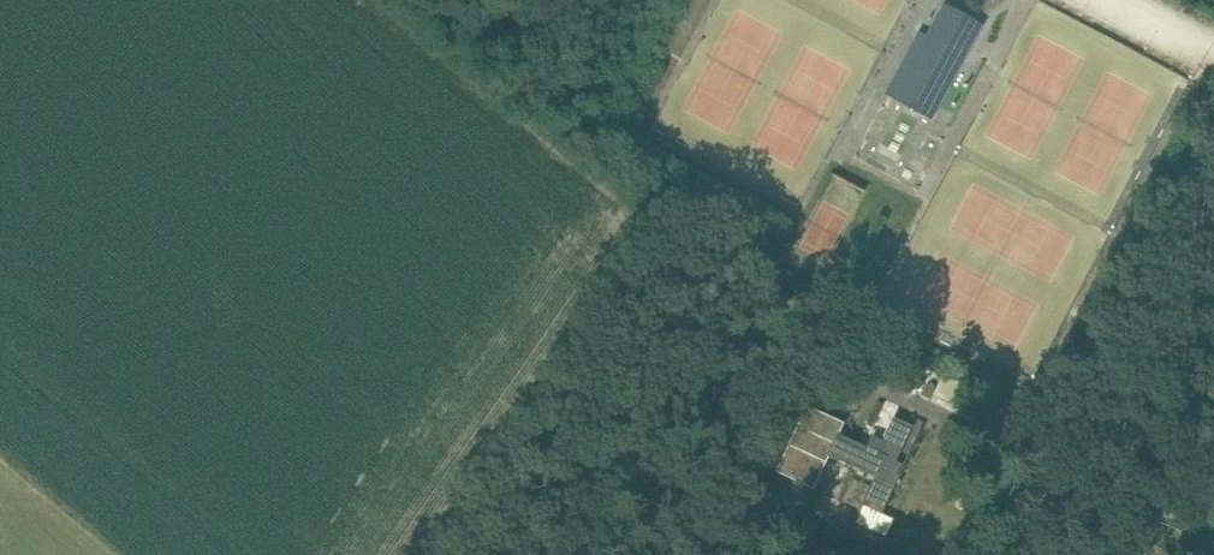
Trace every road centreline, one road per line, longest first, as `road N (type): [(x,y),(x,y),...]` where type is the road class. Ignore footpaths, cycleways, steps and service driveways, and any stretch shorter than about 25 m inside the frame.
road 1 (tertiary): [(1053,554),(1213,210)]

